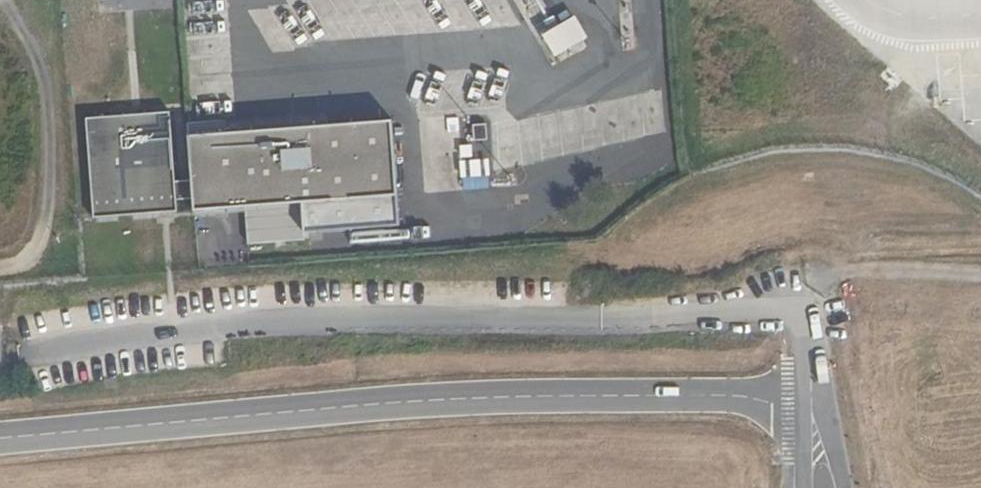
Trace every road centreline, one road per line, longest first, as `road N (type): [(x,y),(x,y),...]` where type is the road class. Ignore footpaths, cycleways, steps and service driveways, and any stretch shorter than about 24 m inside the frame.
road 1 (unclassified): [(814,403),(727,393),(465,400),(0,437)]

